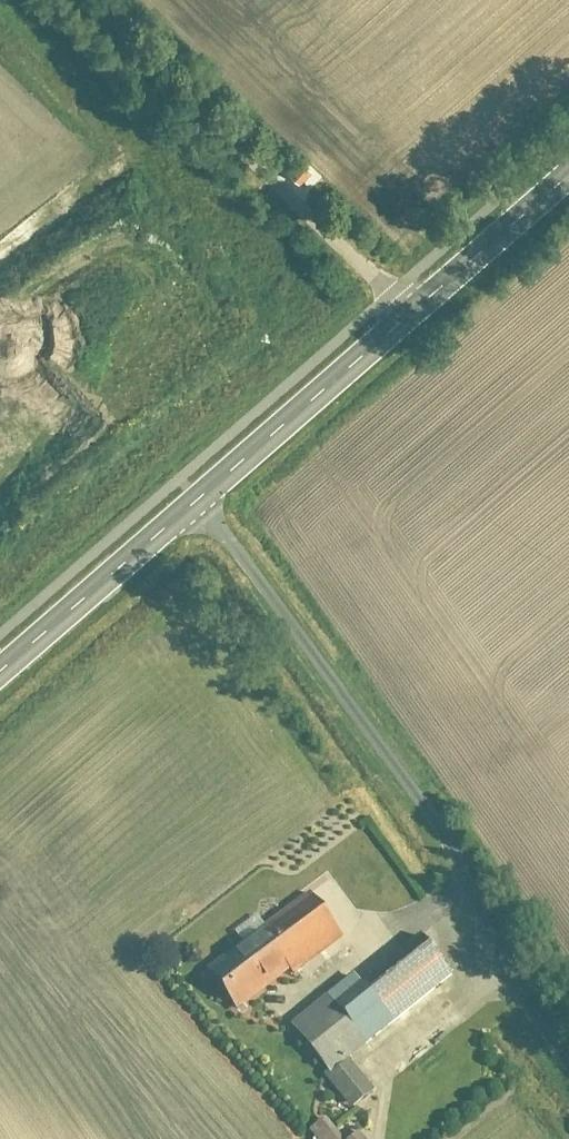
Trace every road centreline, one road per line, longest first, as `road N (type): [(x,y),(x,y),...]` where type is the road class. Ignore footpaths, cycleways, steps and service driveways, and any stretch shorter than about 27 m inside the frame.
road 1 (unclassified): [(568,1070),(408,784),(199,502)]
road 2 (unclassified): [(410,320),(85,0)]
road 3 (tertiary): [(199,502),(410,320)]
road 4 (tertiary): [(0,676),(199,502)]
road 5 (tertiary): [(410,320),(568,180)]

